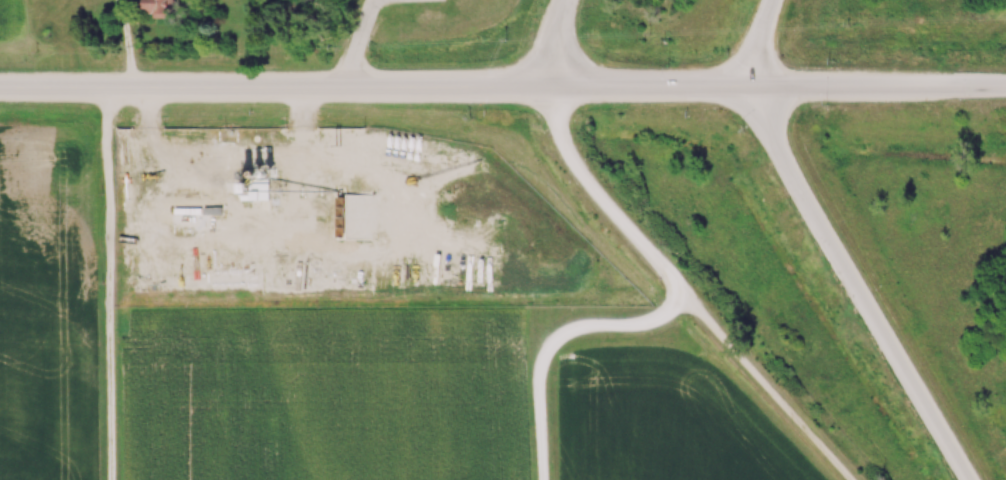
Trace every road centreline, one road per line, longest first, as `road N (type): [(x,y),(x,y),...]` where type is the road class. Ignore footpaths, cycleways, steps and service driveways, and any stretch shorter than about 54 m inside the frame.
road 1 (secondary): [(0,89),(1005,85)]
road 2 (motorway): [(752,87),(774,150),(966,479)]
road 3 (residential): [(107,89),(109,479)]

